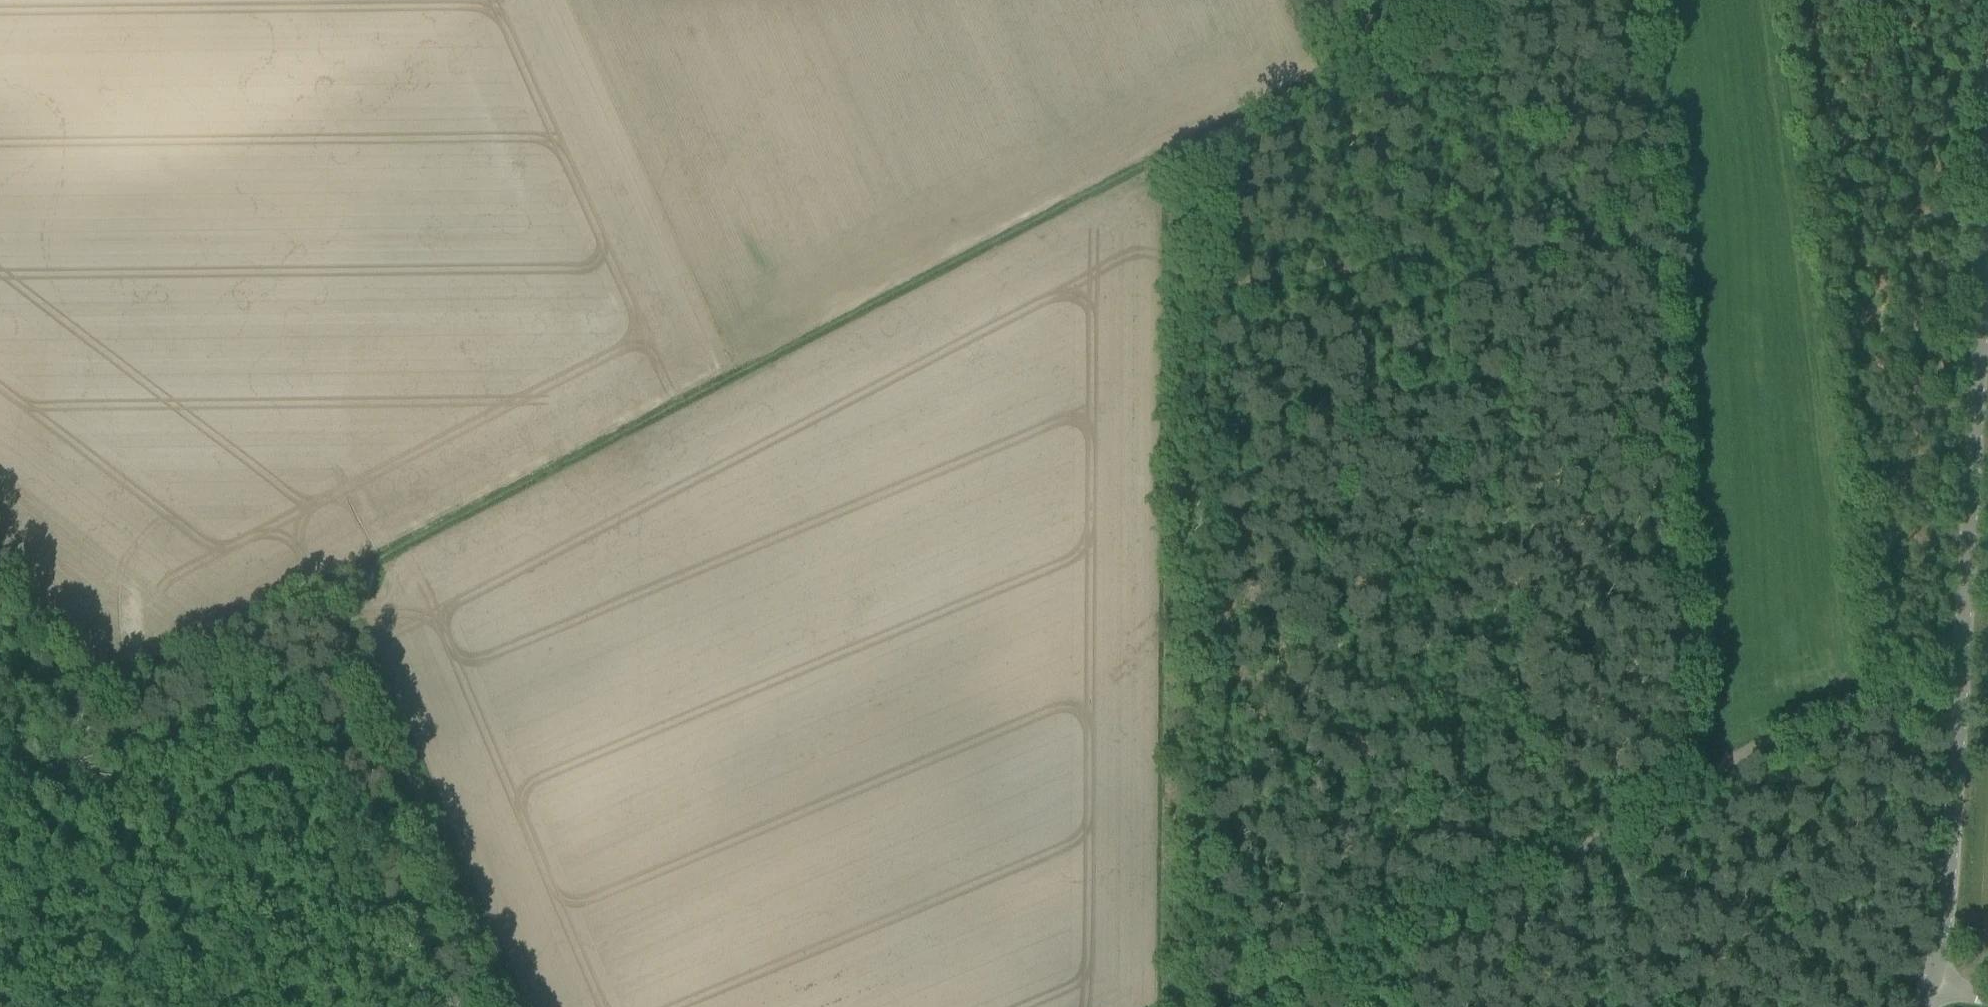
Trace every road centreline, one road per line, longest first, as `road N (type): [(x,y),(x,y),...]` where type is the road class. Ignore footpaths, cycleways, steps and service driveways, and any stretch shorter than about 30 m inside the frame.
road 1 (unclassified): [(1939,983),(1987,182)]
road 2 (track): [(1859,690),(1570,842),(1225,1006)]

